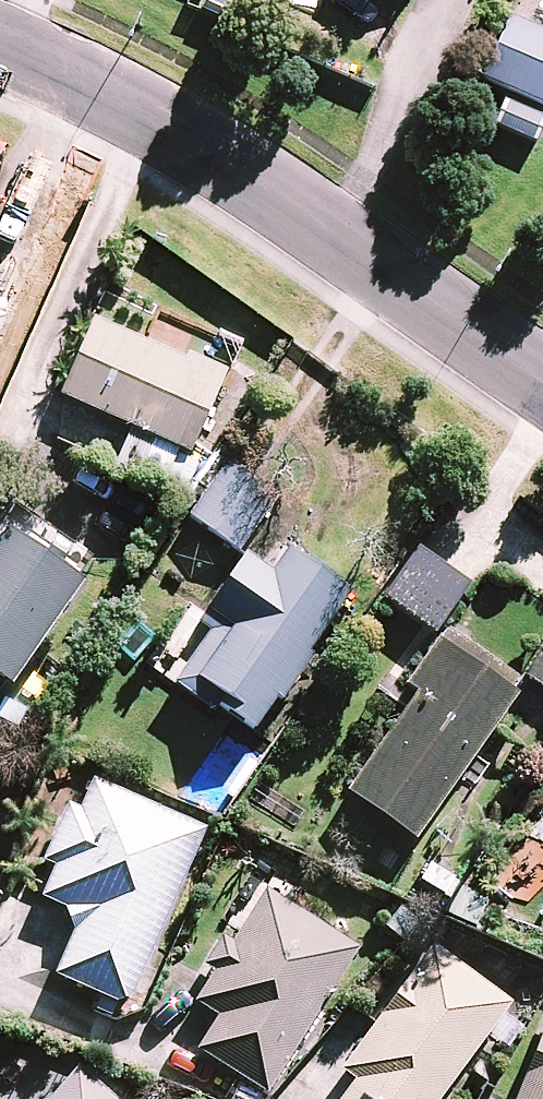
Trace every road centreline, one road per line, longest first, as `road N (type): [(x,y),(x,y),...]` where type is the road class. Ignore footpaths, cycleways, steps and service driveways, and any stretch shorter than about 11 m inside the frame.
road 1 (residential): [(0,45),(222,154),(542,386)]

